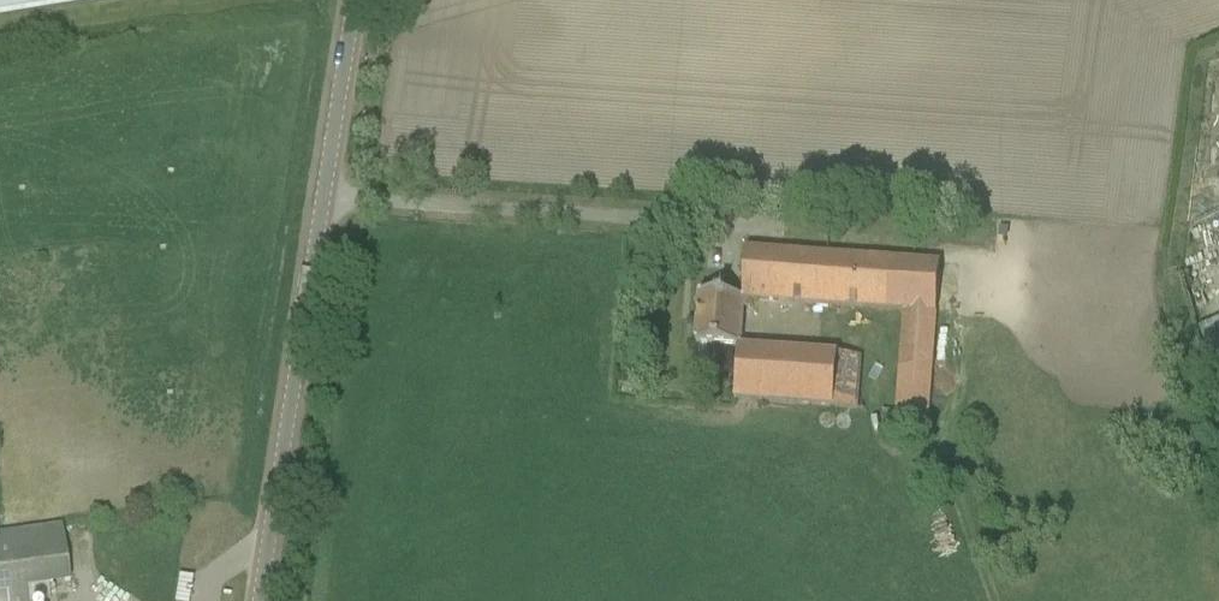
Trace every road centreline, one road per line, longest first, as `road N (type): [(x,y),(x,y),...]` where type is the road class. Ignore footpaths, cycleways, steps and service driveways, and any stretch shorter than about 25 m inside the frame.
road 1 (tertiary): [(259,600),(353,0)]

